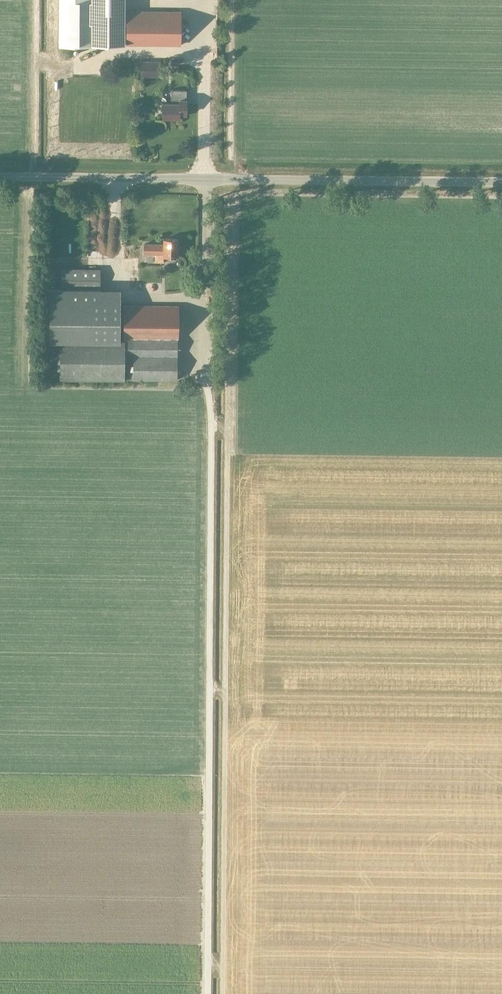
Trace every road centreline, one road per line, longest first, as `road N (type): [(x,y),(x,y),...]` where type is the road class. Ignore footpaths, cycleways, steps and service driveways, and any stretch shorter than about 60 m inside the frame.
road 1 (unclassified): [(501,182),(0,177)]

